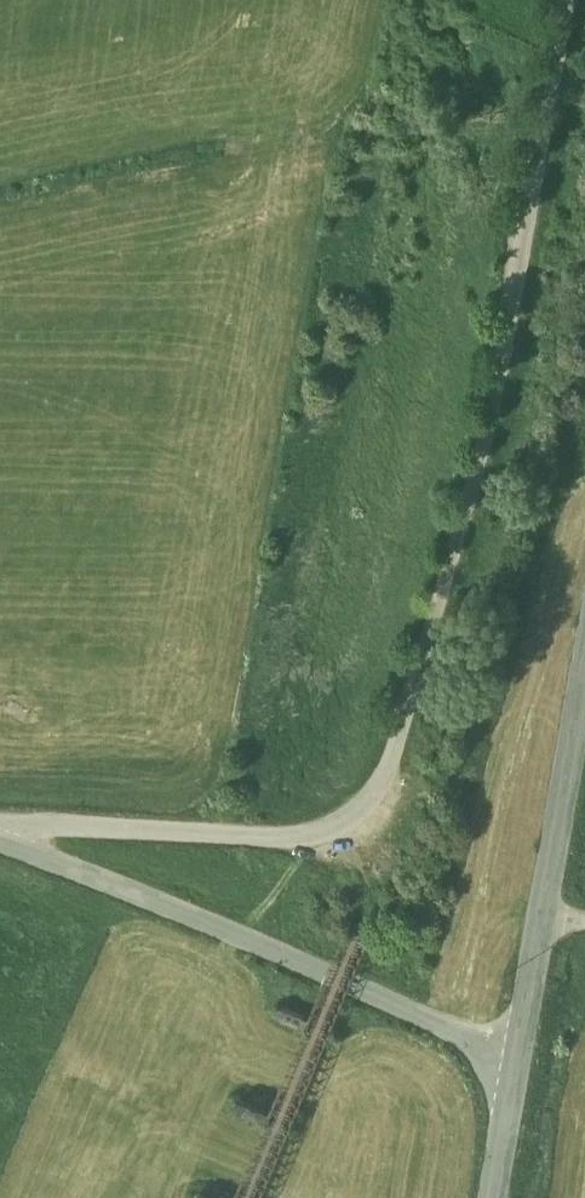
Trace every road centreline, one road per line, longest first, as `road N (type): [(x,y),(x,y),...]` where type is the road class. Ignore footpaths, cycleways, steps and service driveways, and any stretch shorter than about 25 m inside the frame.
road 1 (unclassified): [(0,830),(36,820),(327,826),(383,789),(402,752),(491,447),(573,0)]
road 2 (unclassified): [(0,842),(259,945),(515,1069)]
road 3 (tertiary): [(584,702),(515,1069)]
road 4 (tertiary): [(515,1069),(495,1197)]

